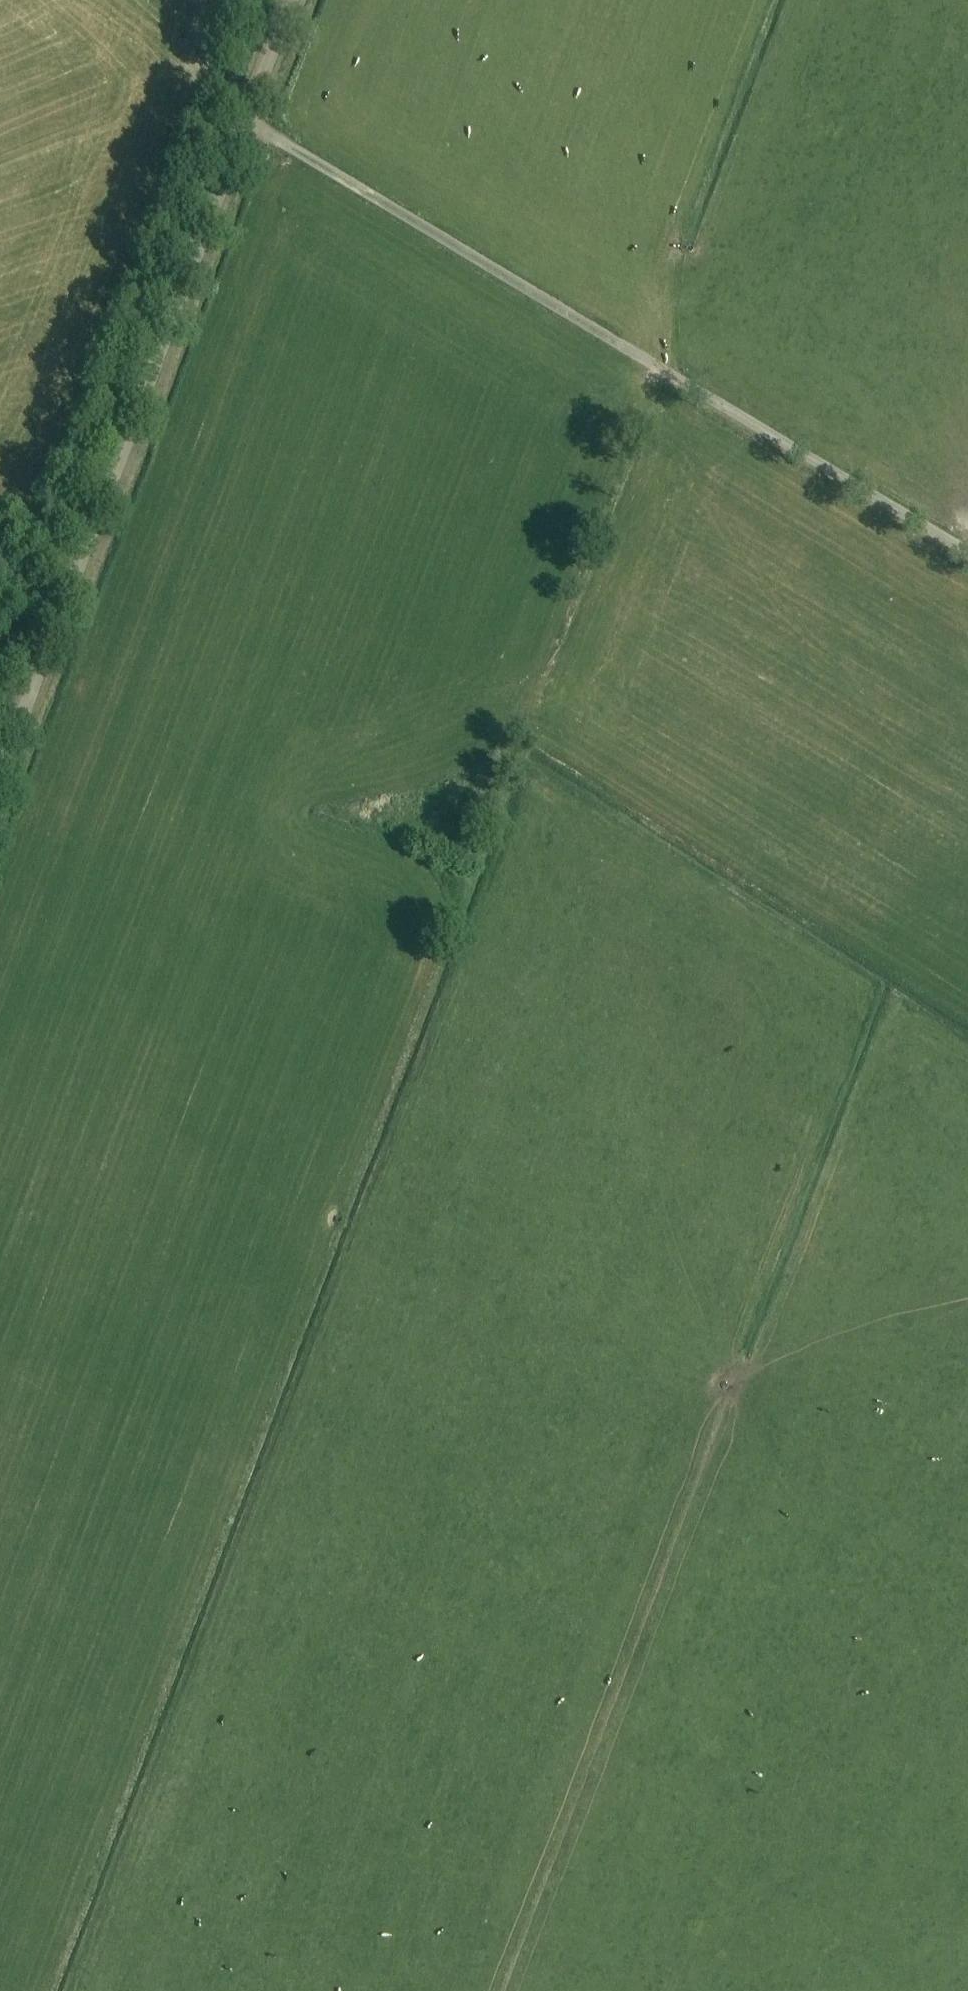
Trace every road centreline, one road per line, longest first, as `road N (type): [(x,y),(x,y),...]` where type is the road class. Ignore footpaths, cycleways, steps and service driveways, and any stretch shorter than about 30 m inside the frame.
road 1 (track): [(244,119),(967,555)]
road 2 (track): [(0,770),(289,0)]

